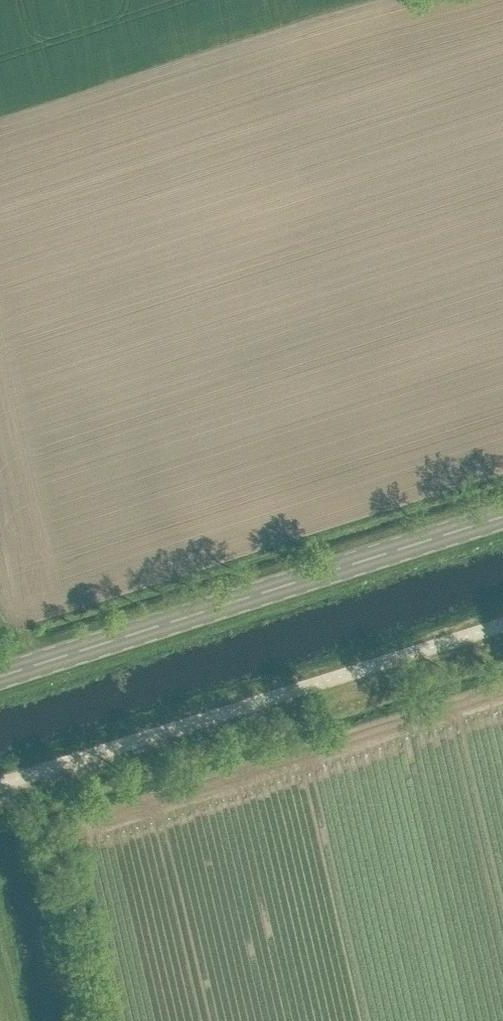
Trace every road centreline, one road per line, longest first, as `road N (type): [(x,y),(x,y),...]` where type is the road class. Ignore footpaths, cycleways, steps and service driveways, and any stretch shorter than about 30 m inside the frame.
road 1 (primary): [(0,675),(502,516)]
road 2 (unclassified): [(502,625),(0,784)]
road 3 (track): [(9,781),(66,1020)]

